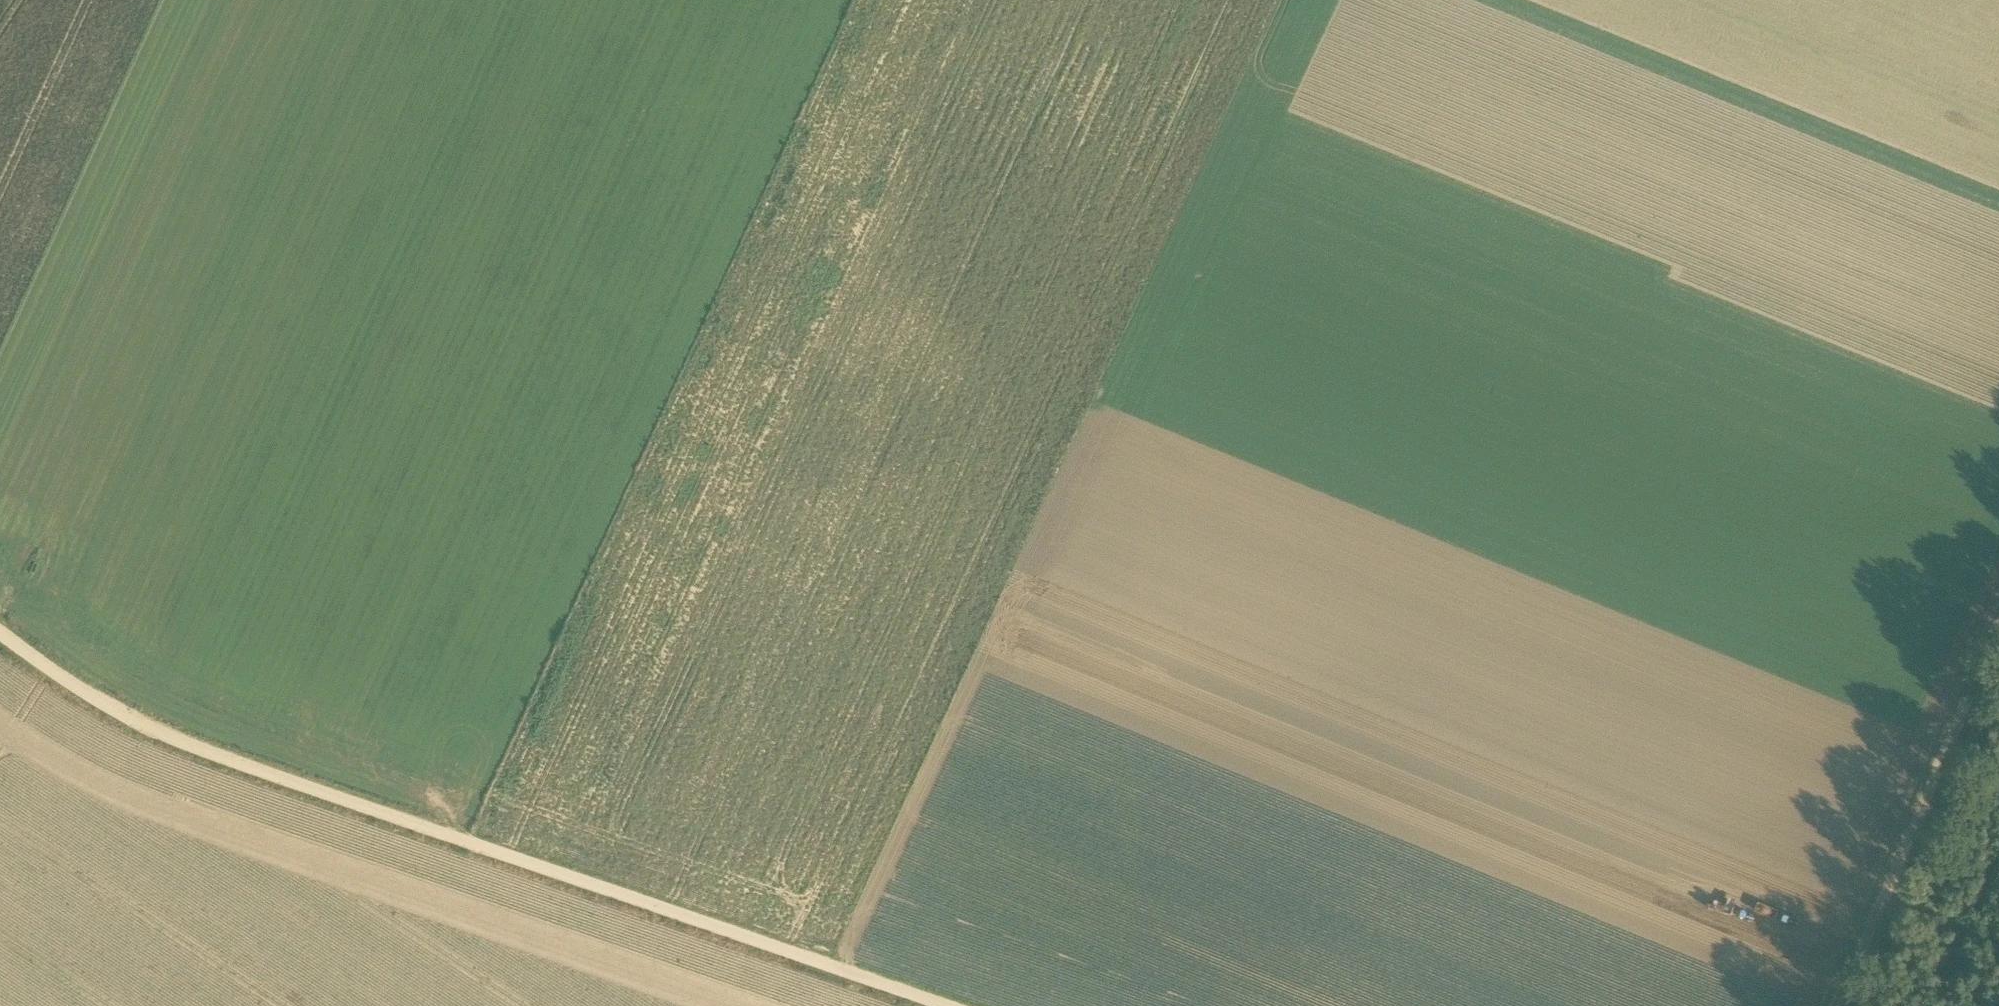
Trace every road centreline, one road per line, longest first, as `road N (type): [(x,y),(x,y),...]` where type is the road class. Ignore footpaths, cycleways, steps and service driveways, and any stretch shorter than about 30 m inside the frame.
road 1 (track): [(0,632),(139,723),(950,1005)]
road 2 (track): [(1834,1005),(1998,631)]

